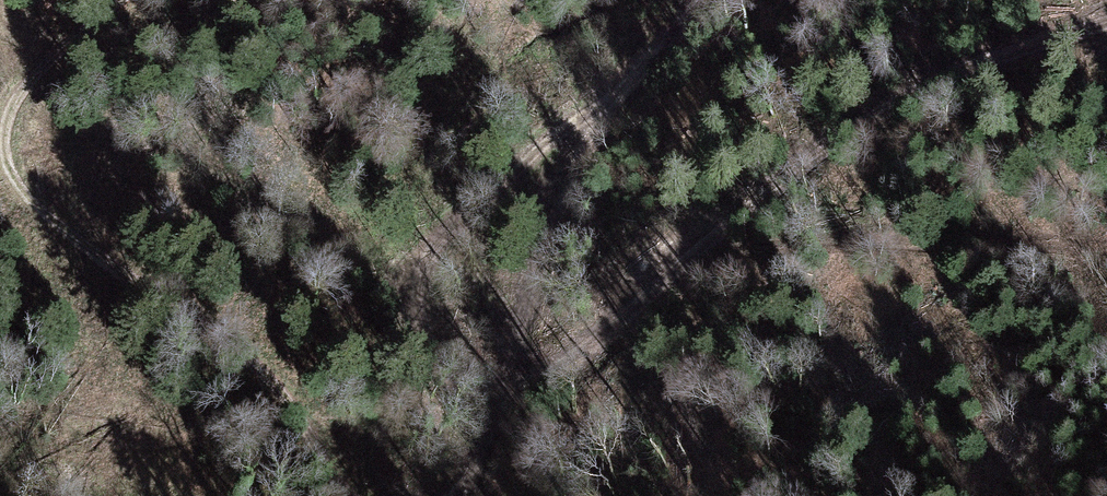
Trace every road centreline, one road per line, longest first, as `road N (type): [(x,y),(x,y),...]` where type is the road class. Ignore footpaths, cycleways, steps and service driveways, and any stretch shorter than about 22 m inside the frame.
road 1 (track): [(609,101),(552,136),(422,261),(420,325),(463,375),(499,385),(559,364),(823,146),(961,69),(1106,20)]
road 2 (track): [(124,0),(24,88),(6,123),(12,171),(44,213),(263,362),(302,408),(352,495)]
road 3 (track): [(449,495),(488,436),(554,213),(576,166),(609,101),(699,0)]

